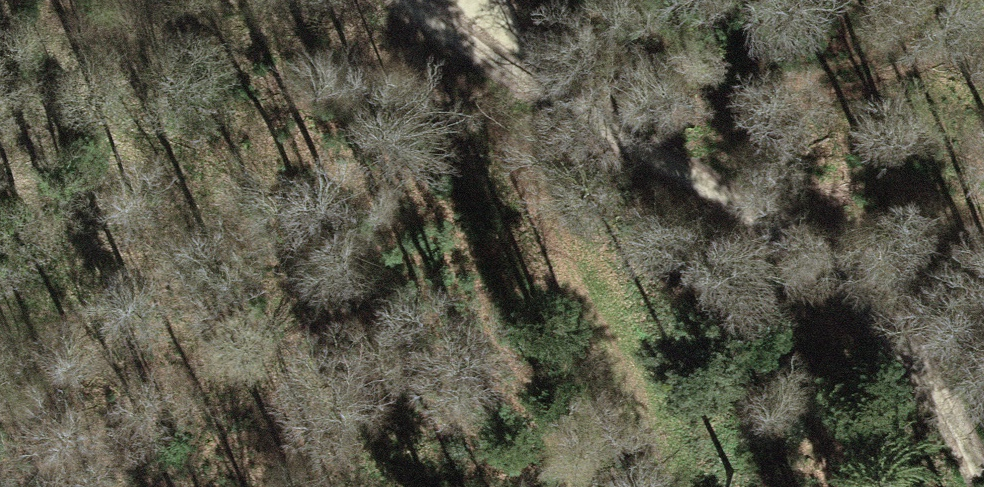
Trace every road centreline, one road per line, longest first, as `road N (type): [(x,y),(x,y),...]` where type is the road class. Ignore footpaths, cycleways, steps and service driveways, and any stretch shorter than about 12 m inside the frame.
road 1 (unclassified): [(425,0),(627,147),(713,189),(840,279),(935,397),(976,486)]
road 2 (track): [(445,16),(690,486)]

